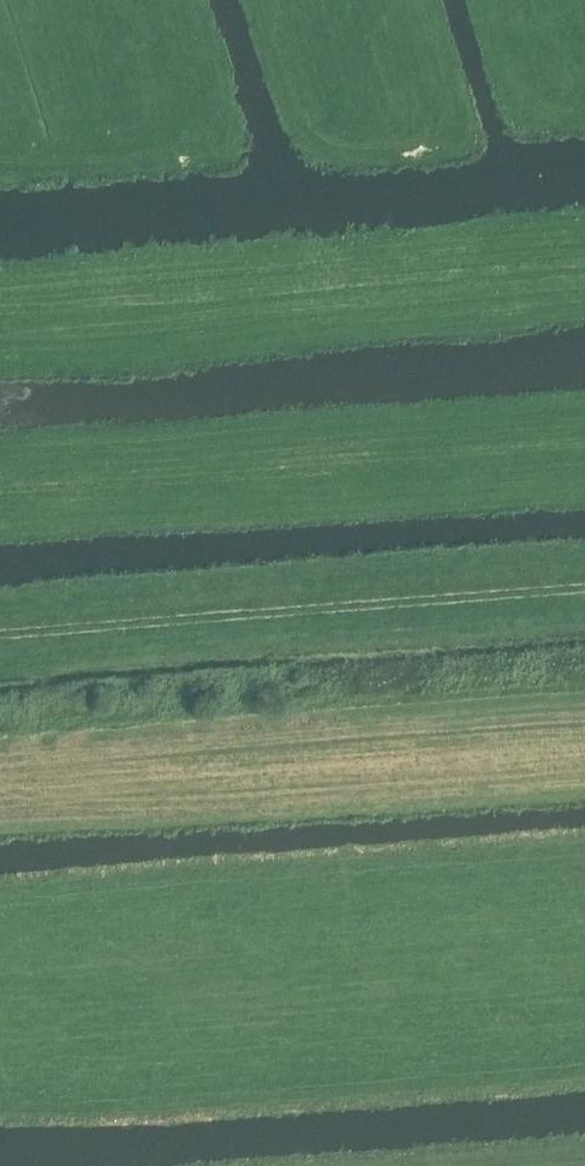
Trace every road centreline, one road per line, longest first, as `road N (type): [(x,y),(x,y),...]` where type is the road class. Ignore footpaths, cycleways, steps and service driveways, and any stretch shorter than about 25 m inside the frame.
road 1 (track): [(584,593),(0,634)]

